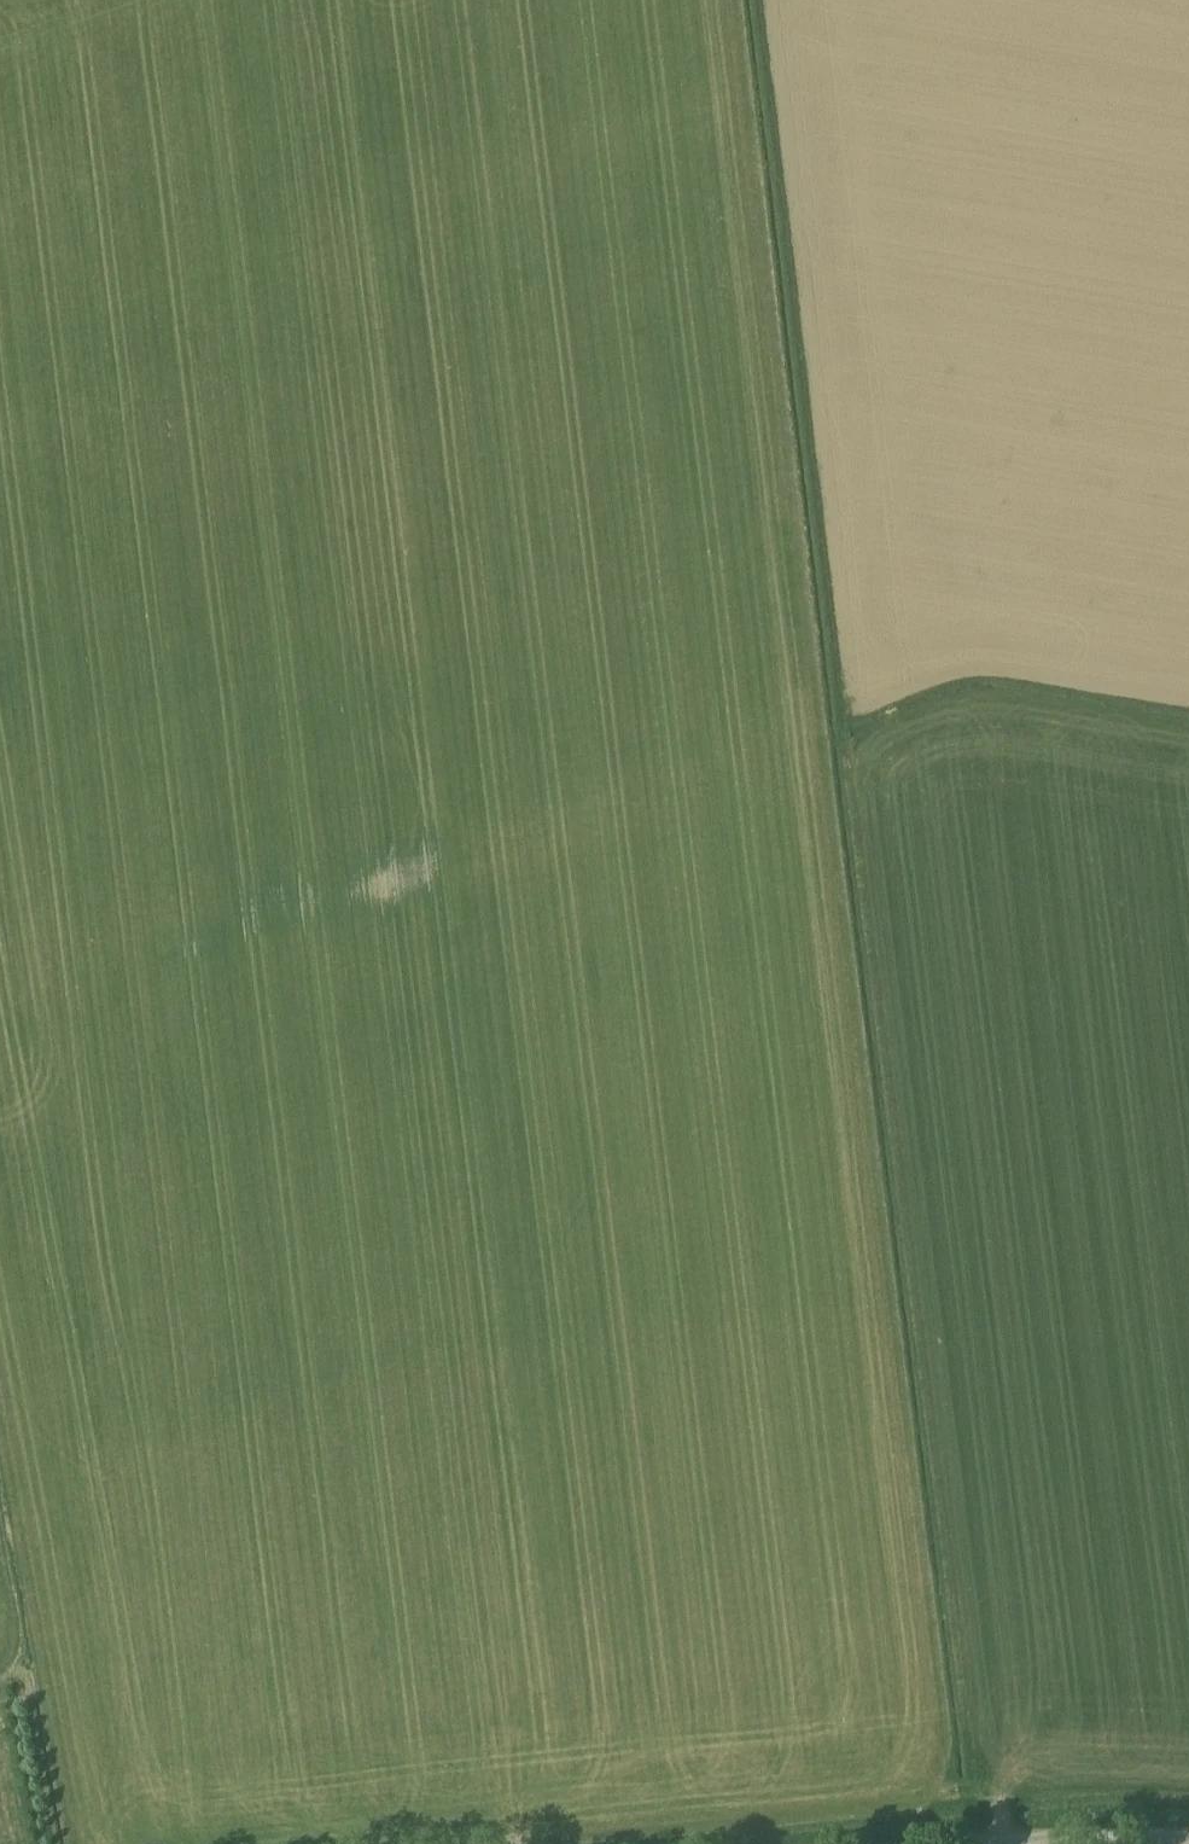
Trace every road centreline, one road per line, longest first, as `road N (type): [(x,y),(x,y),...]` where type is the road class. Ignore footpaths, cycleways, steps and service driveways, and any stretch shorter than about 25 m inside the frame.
road 1 (unclassified): [(1047,1843),(1188,1842)]

